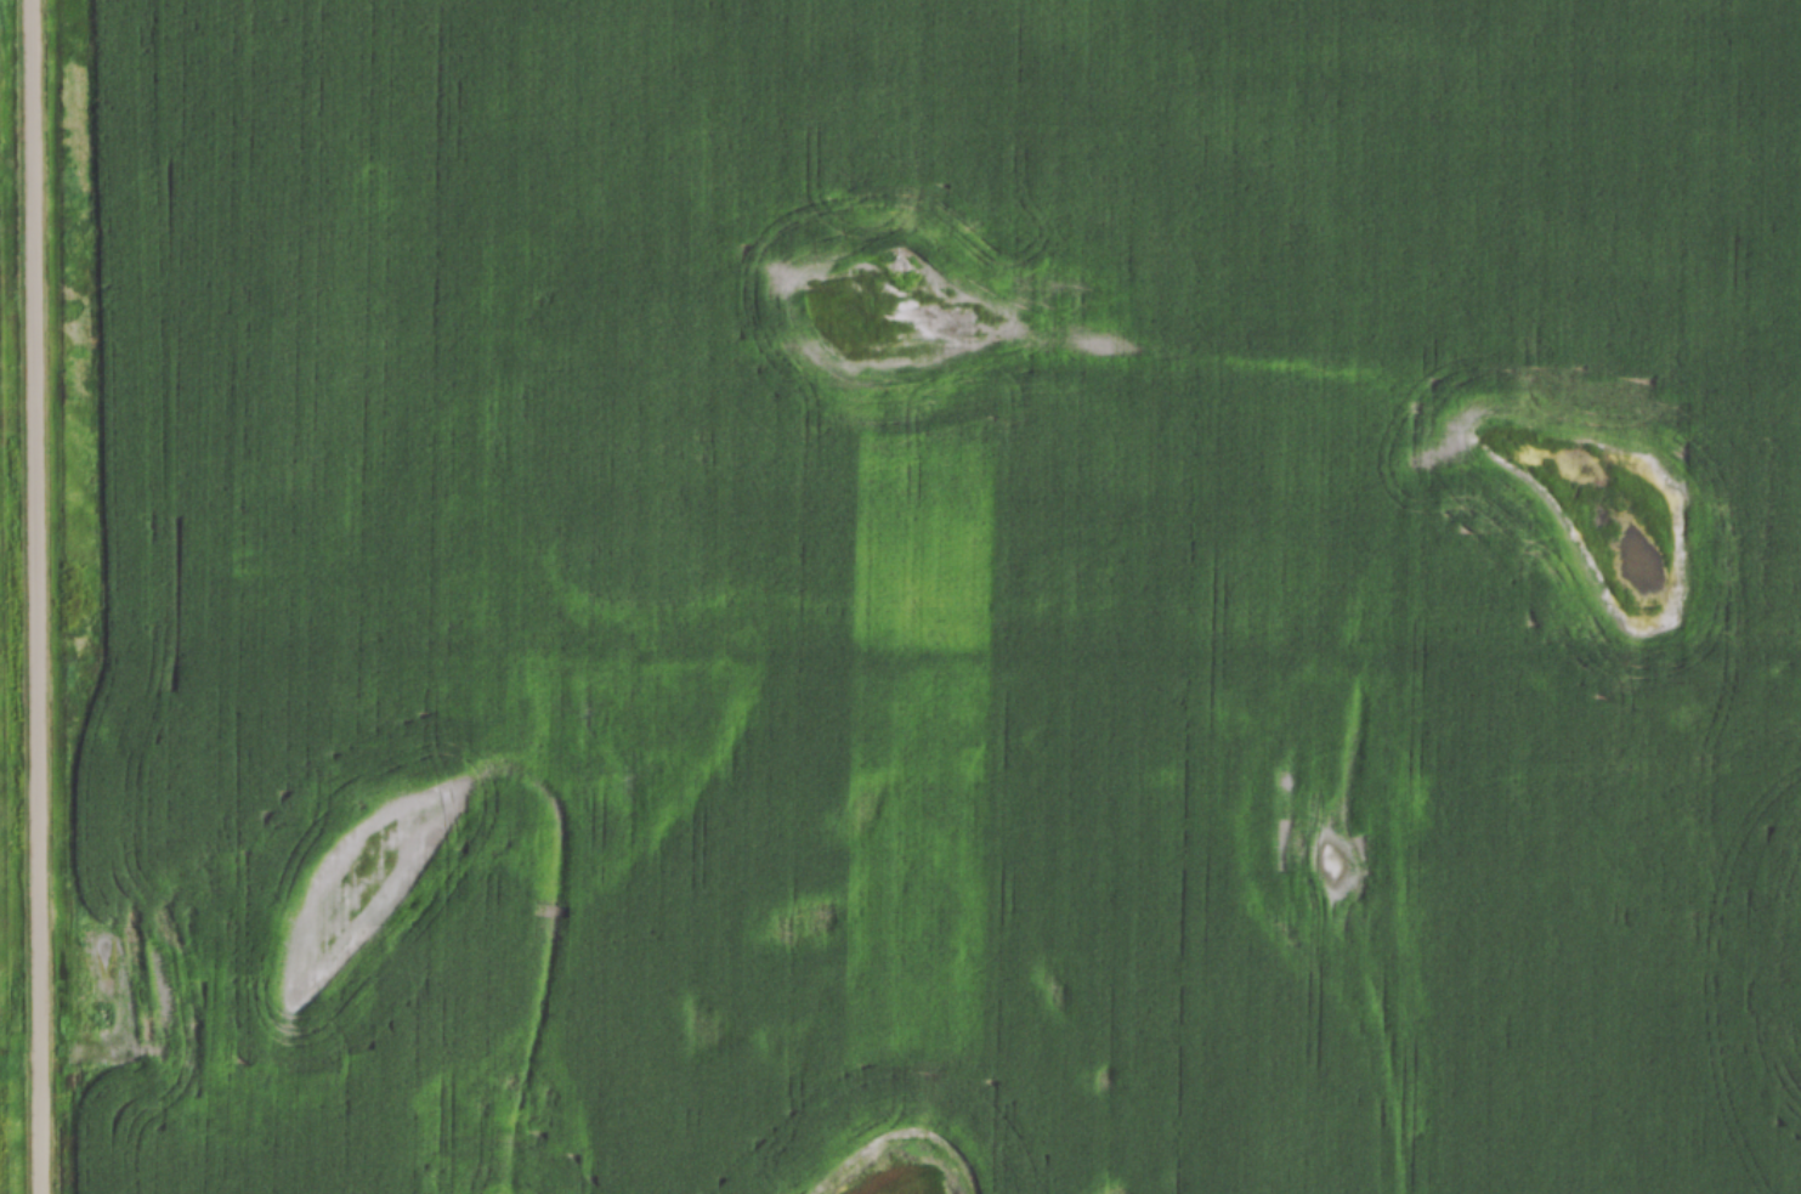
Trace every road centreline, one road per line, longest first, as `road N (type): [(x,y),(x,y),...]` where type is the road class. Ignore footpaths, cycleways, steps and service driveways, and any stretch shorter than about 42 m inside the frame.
road 1 (residential): [(35,1193),(26,0)]

